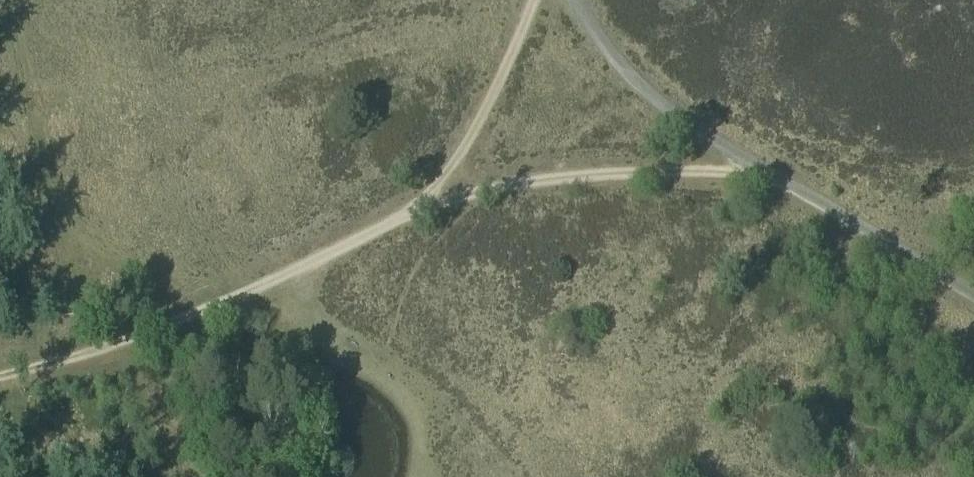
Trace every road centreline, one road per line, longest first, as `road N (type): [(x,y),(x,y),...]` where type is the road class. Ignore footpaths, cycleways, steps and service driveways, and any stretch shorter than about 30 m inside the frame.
road 1 (track): [(534,0),(480,119),(431,193),(326,258),(121,343)]
road 2 (track): [(973,297),(668,111),(631,79),(574,0)]
road 3 (track): [(405,214),(571,177),(714,173),(778,180)]
road 4 (track): [(121,343),(162,476)]
road 5 (track): [(121,343),(0,376)]

